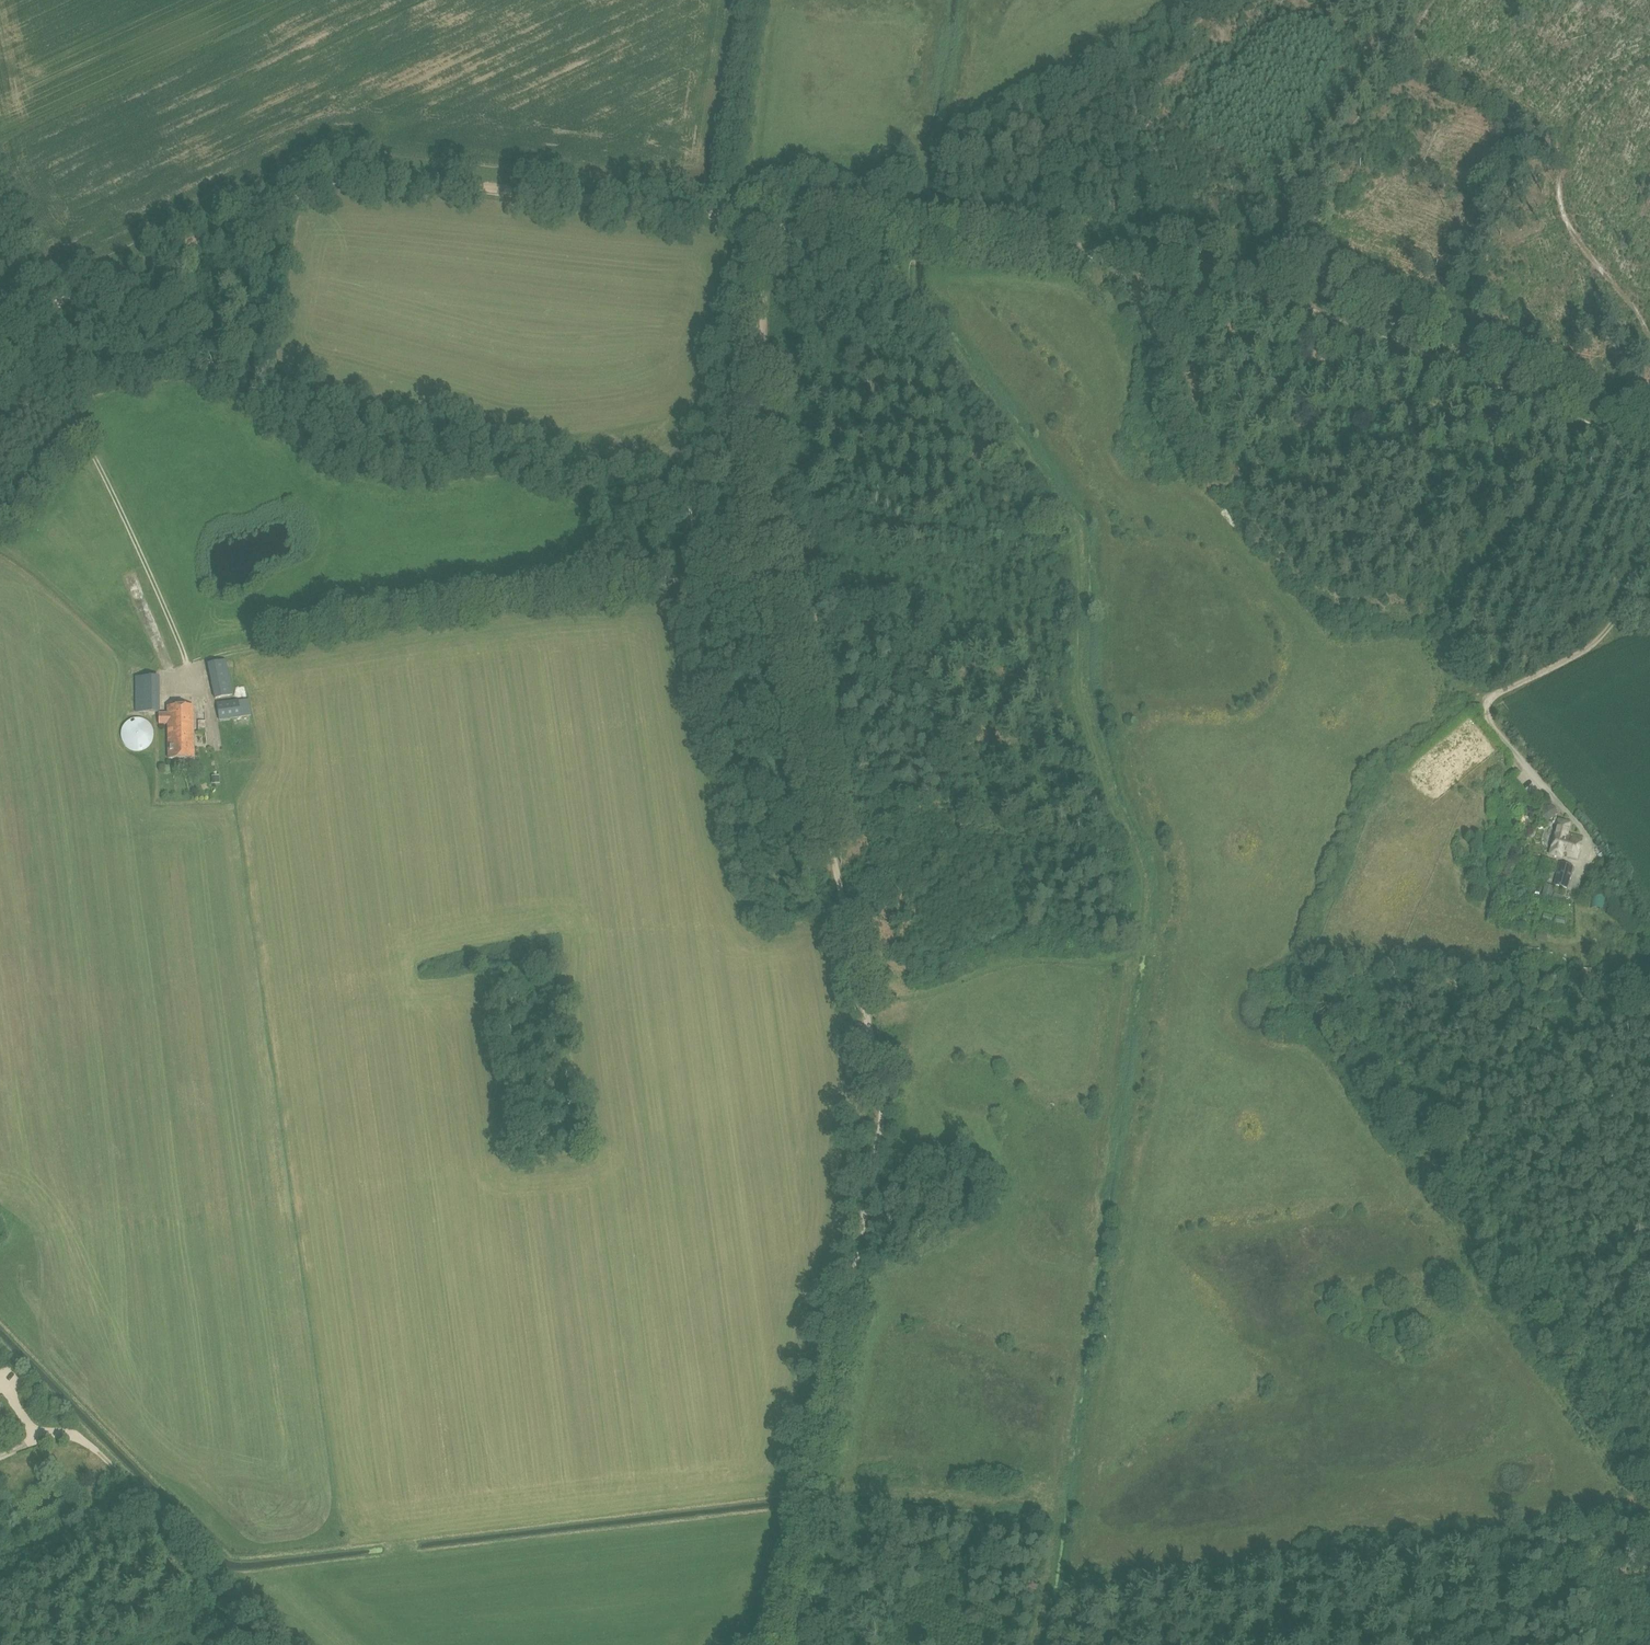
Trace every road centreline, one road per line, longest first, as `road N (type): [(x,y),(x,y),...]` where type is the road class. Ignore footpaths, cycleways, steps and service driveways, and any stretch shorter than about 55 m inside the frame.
road 1 (track): [(766,218),(763,514),(863,998)]
road 2 (track): [(727,214),(357,172),(309,184),(42,302)]
road 3 (track): [(863,998),(879,1138),(781,1644)]
road 4 (track): [(1649,427),(1314,285),(1269,275)]
road 5 (track): [(12,1394),(31,1429),(82,1436),(288,1644)]
road 6 (track): [(1269,275),(918,234)]
road 7 (track): [(727,214),(754,0)]
road 8 (track): [(918,234),(766,218)]

